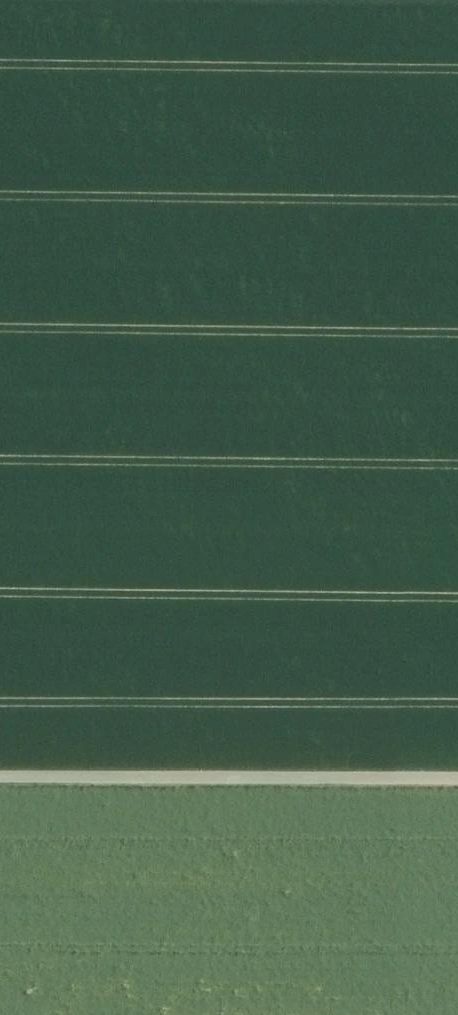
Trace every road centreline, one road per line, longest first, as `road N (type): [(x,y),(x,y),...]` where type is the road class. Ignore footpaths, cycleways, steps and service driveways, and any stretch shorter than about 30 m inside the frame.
road 1 (track): [(0,777),(457,780)]

